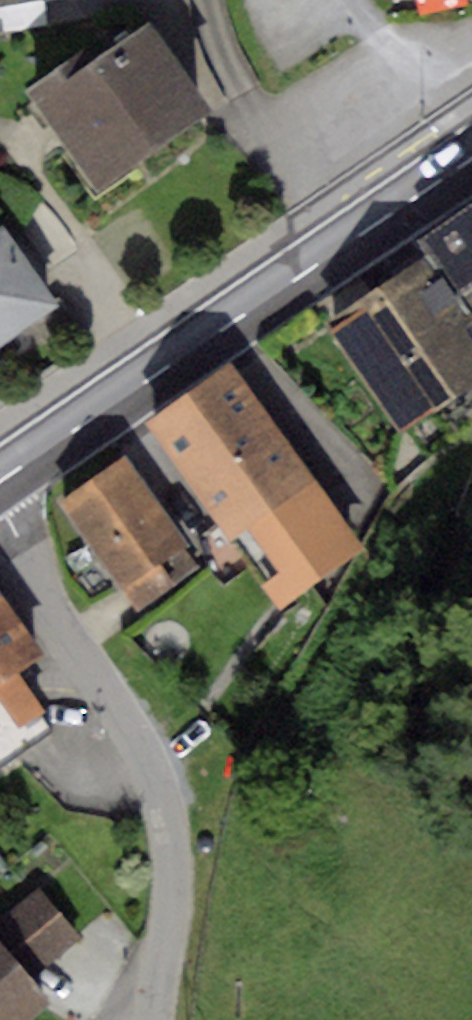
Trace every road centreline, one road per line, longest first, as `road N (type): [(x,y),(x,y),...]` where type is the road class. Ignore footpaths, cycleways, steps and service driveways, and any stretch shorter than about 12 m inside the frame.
road 1 (primary): [(471,163),(0,484)]
road 2 (residential): [(0,536),(128,716),(165,800),(172,845),(151,1019)]

